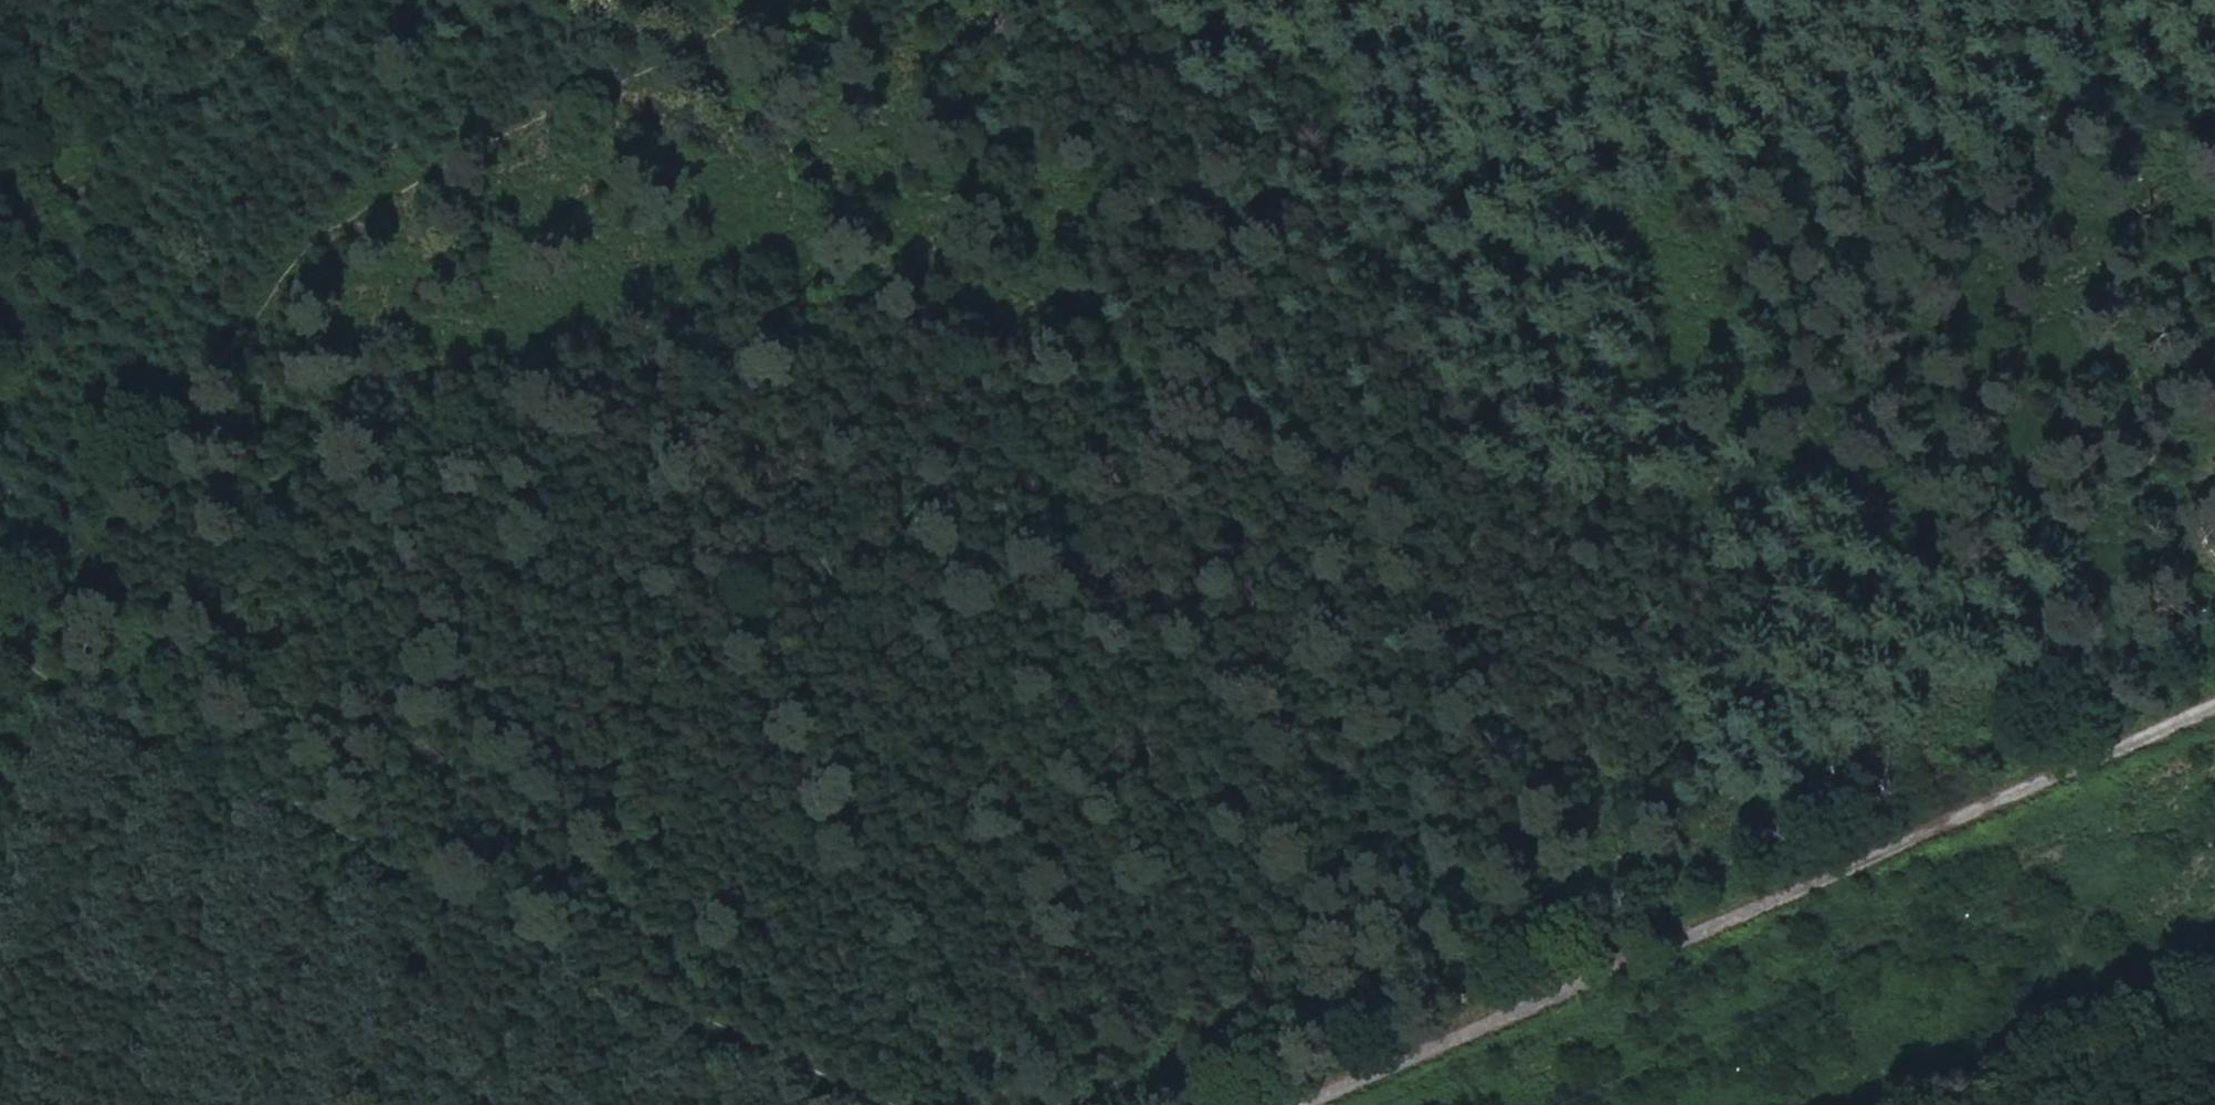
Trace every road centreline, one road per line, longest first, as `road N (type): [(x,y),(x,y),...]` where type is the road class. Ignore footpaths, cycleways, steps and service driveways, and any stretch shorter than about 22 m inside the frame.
road 1 (track): [(0,648),(902,1104)]
road 2 (track): [(2214,705),(1296,1104)]

